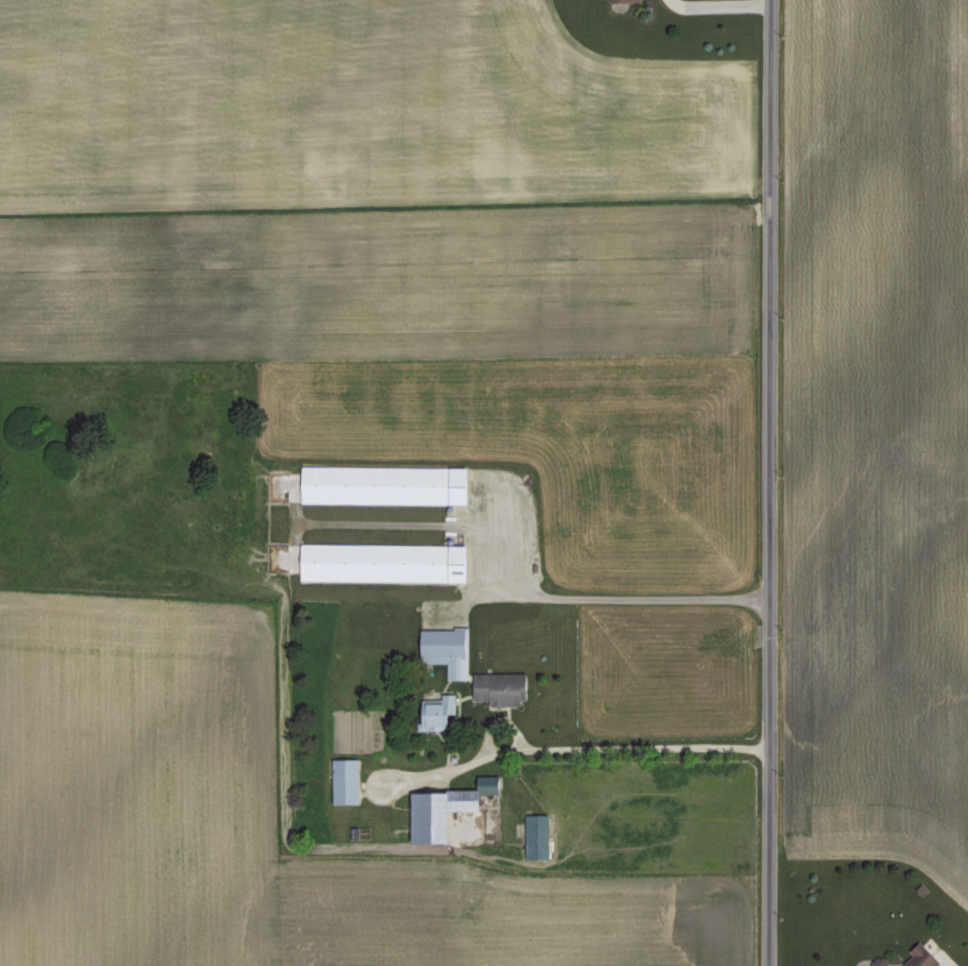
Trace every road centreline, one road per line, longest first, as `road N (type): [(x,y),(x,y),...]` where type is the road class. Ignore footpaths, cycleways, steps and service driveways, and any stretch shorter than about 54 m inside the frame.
road 1 (residential): [(767,965),(767,0)]

